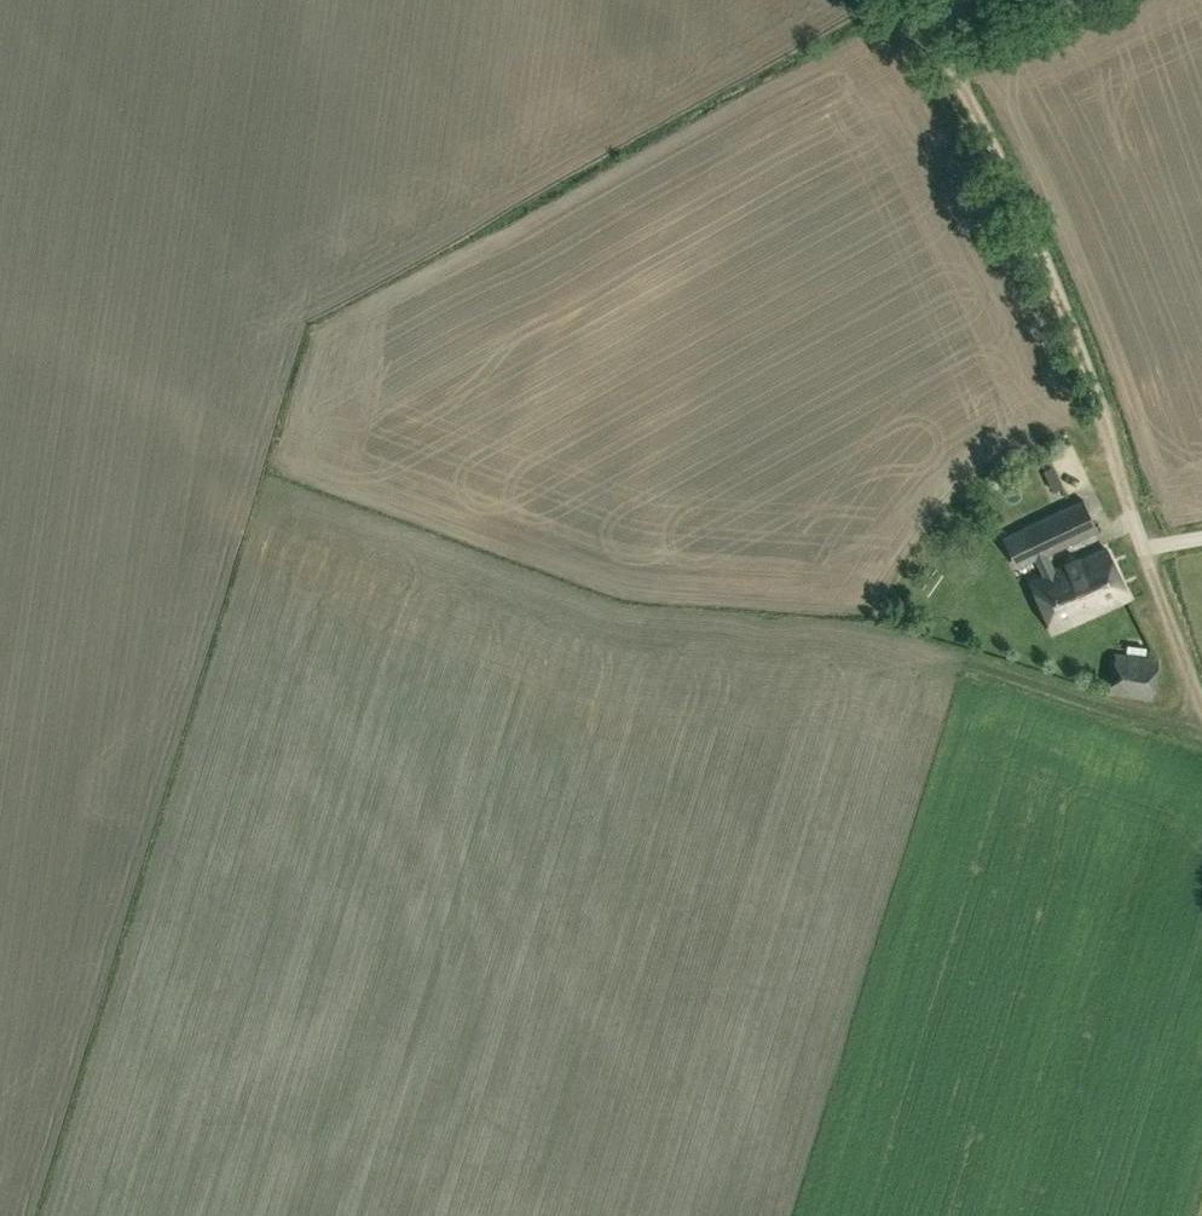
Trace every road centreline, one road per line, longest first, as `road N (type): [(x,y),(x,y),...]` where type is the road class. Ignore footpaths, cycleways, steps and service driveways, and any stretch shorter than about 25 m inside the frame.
road 1 (track): [(923,23),(1029,218),(1143,547)]
road 2 (track): [(1143,547),(1201,705)]

